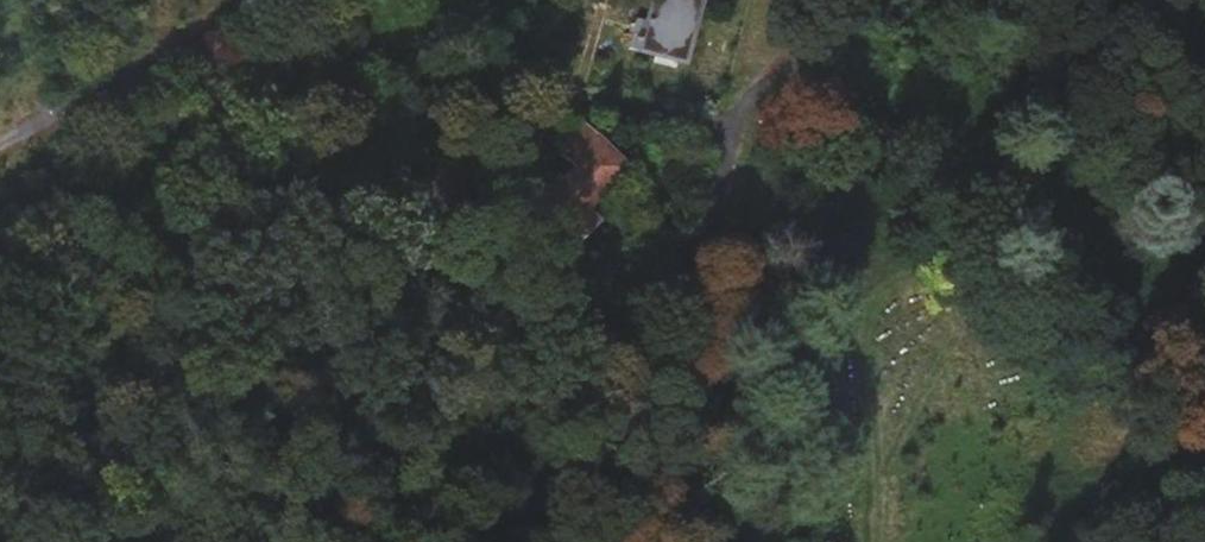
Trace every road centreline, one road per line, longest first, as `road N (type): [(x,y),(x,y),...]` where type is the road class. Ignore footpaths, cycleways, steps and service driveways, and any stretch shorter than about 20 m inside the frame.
road 1 (track): [(123,541),(146,511),(152,343),(178,285),(215,240),(257,205),(336,180),(417,180),(439,191)]
road 2 (track): [(386,180),(279,541)]

